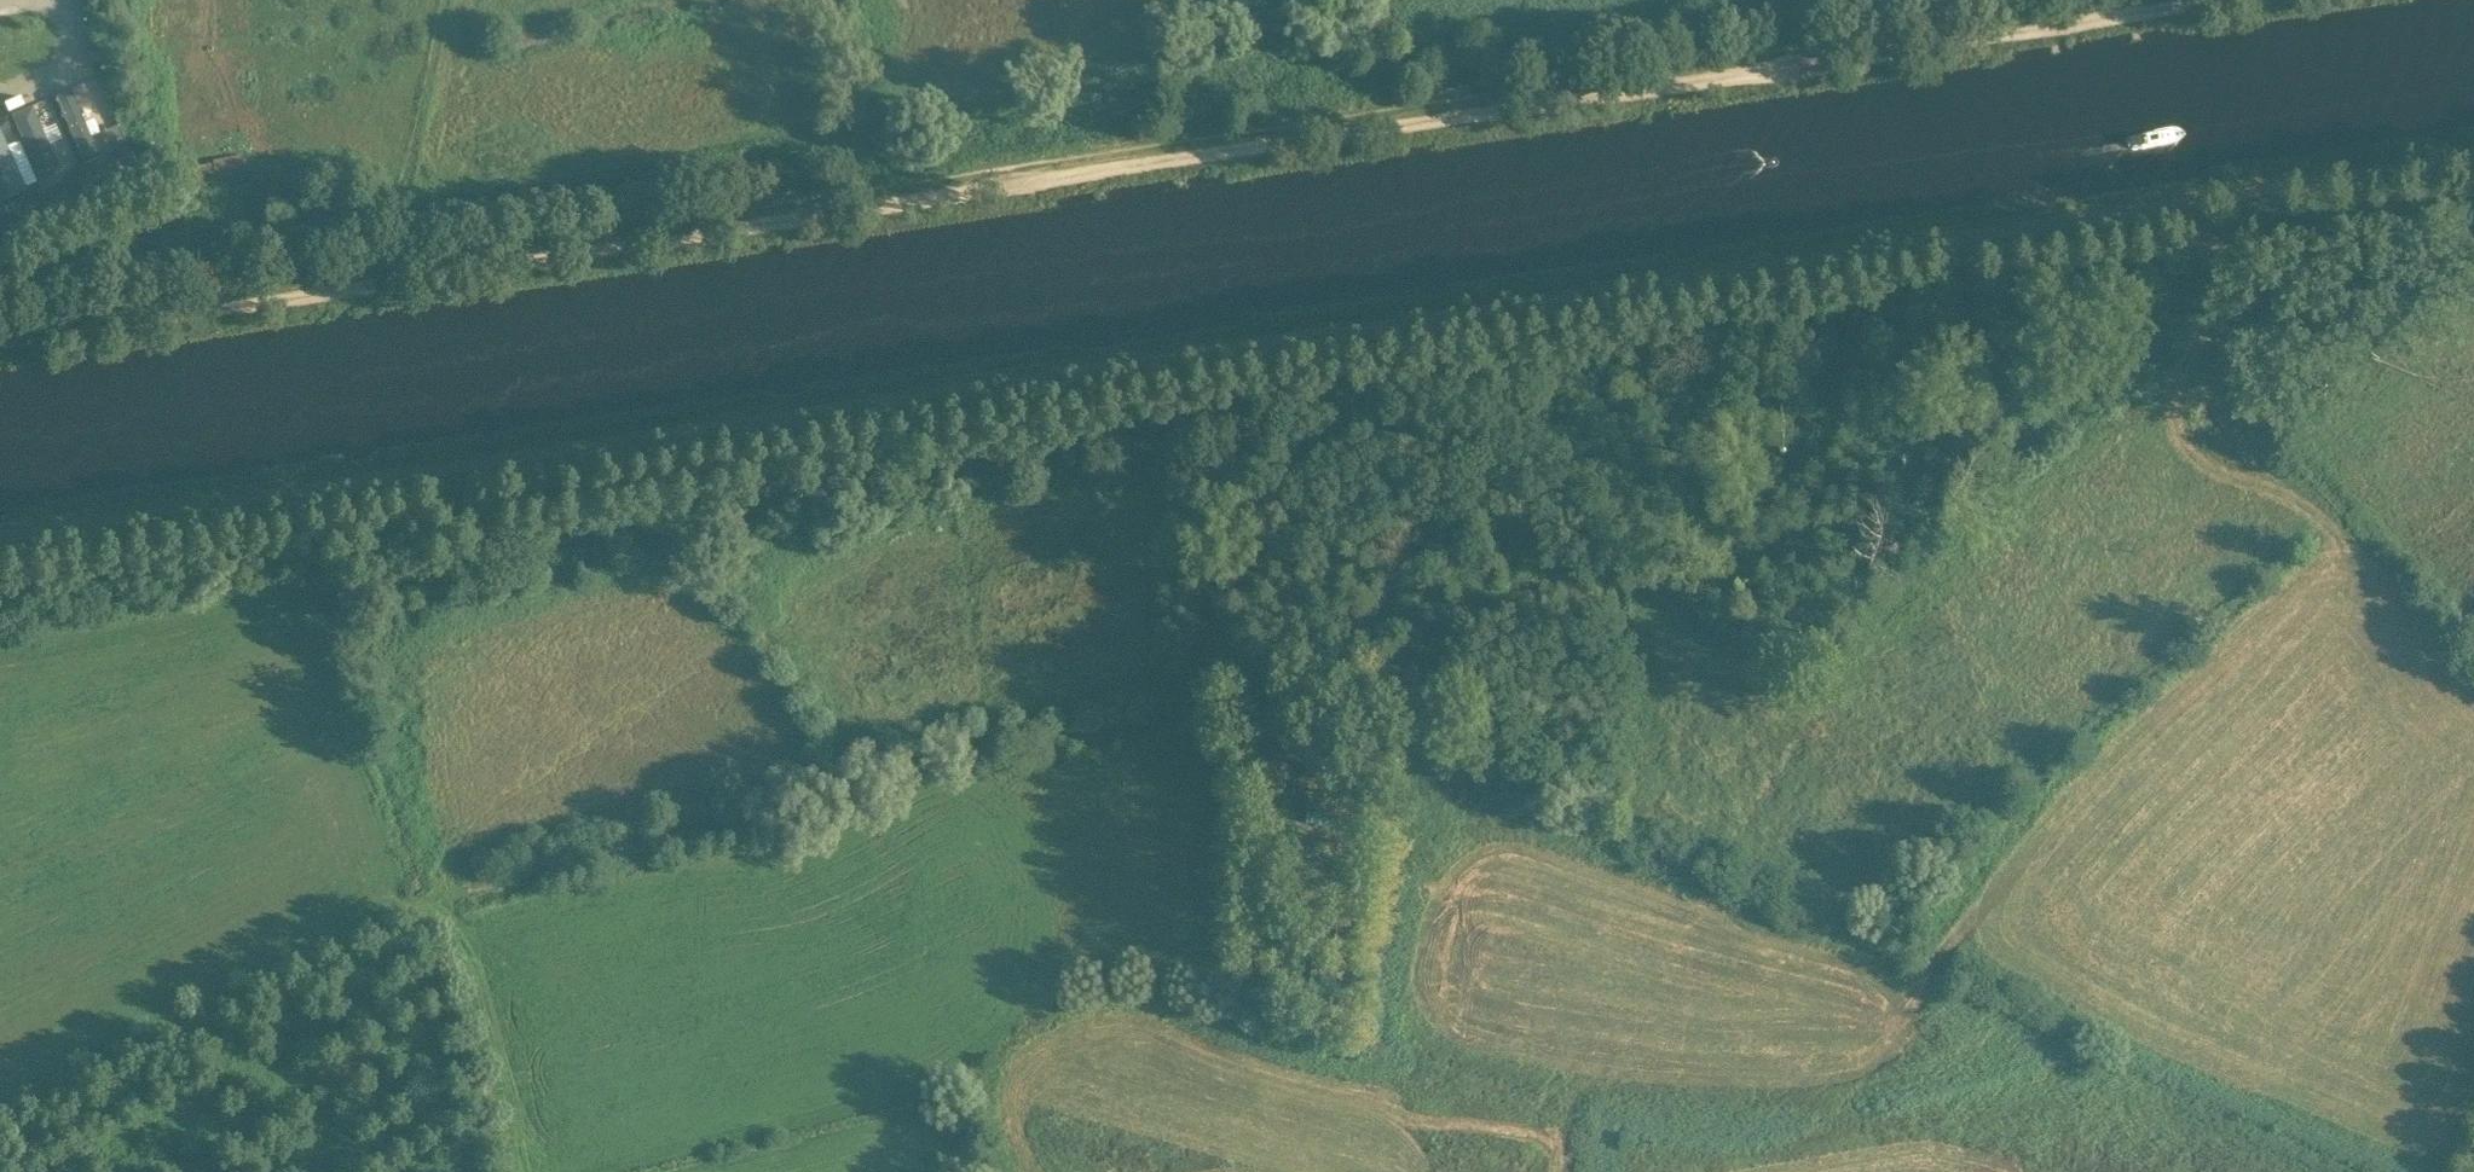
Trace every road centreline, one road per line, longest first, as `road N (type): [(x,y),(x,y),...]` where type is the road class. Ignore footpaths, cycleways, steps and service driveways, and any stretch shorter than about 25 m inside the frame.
road 1 (track): [(0,345),(2220,0)]
road 2 (unclassified): [(0,9),(57,2),(75,24),(79,55),(68,76),(0,106)]

